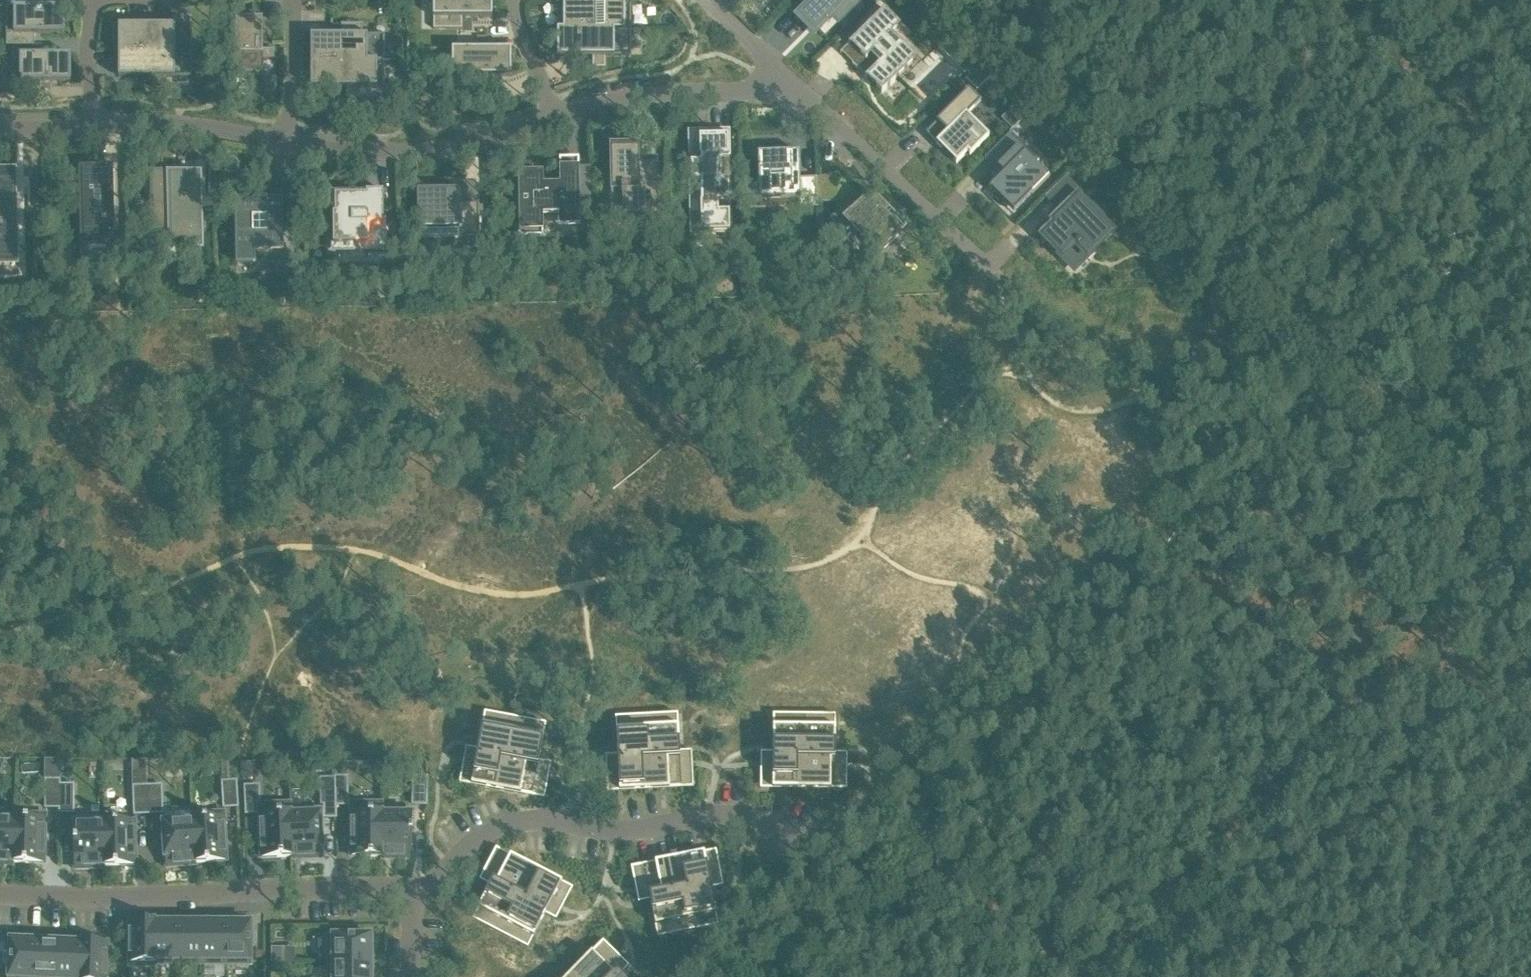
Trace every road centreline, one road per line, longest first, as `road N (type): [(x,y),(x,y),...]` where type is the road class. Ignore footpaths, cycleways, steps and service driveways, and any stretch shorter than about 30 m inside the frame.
road 1 (residential): [(413,889),(438,878),(475,839),(531,821),(635,831),(729,815),(774,823),(805,840)]
road 2 (residential): [(413,889),(116,899),(0,893)]
road 3 (track): [(1530,595),(1324,404)]
road 4 (residential): [(287,140),(405,151),(492,139),(553,118)]
road 5 (residential): [(806,95),(995,273)]
road 6 (residential): [(553,118),(690,90),(806,95)]
road 7 (residential): [(96,124),(176,123),(287,140)]
road 8 (residential): [(287,140),(291,0)]
road 9 (residential): [(709,0),(806,95)]
road 10 (residential): [(553,118),(513,0)]
road 11 (residential): [(96,124),(91,0)]

